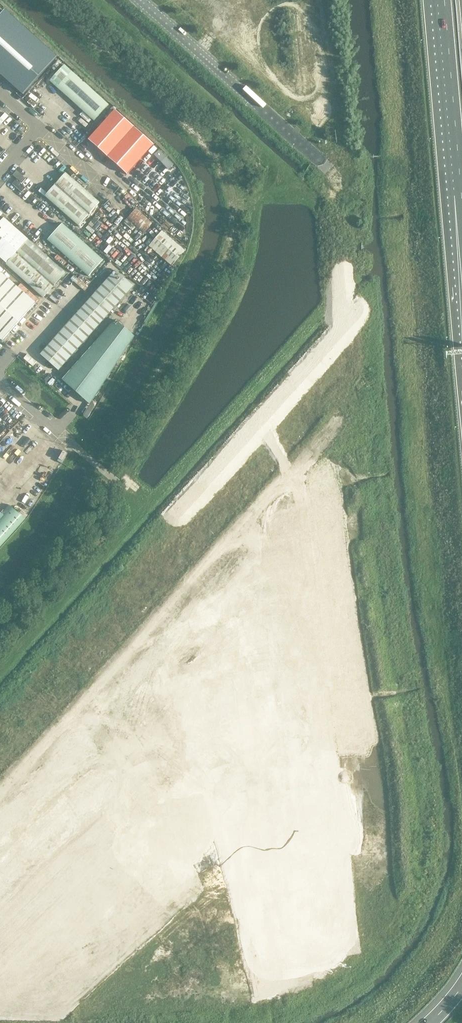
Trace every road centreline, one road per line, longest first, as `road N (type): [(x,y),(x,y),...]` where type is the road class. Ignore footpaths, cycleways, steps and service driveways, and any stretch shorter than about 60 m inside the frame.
road 1 (unclassified): [(139,0),(329,171)]
road 2 (motorway): [(441,0),(461,244)]

